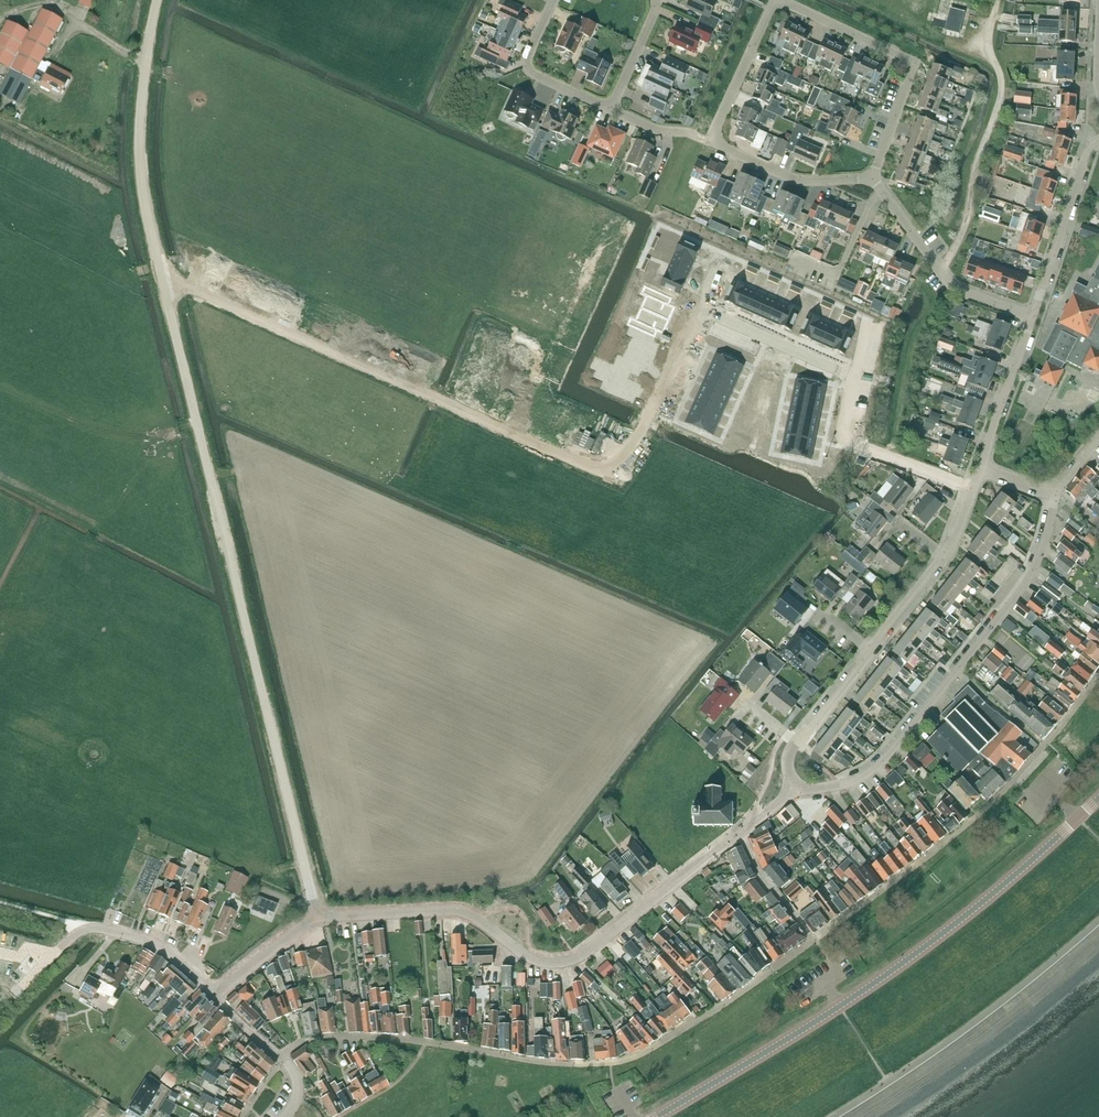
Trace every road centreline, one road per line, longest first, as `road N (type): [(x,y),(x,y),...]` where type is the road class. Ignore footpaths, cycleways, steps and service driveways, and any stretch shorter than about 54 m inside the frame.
road 1 (residential): [(321,921),(151,221),(142,137),(160,0)]
road 2 (tertiary): [(658,1116),(902,963),(1098,797)]
road 3 (residential): [(321,921),(459,914),(519,954),(565,966),(744,832)]
road 4 (residential): [(873,181),(797,183),(713,142),(716,127),(780,7),(910,63),(913,72)]
road 5 (residential): [(778,787),(829,790),(887,758),(1027,585),(1054,498)]
road 6 (residential): [(706,315),(857,376),(842,442),(977,485)]
road 7 (residential): [(778,787),(795,745),(945,558),(977,485)]
road 8 (track): [(940,270),(969,222),(1003,97),(992,49),(998,0)]
road 9 (residential): [(1035,317),(1087,156),(1098,145)]
road 10 (residential): [(1035,317),(960,292),(897,212)]
road 11 (residential): [(981,474),(1035,317)]
road 12 (residential): [(611,109),(528,68),(555,0)]
road 13 (residential): [(216,1000),(156,948),(84,928)]
road 14 (residential): [(287,1116),(298,1096),(296,1077),(216,1000)]
road 15 (residential): [(216,1000),(321,921)]
road 16 (residential): [(816,940),(767,879),(744,832)]

